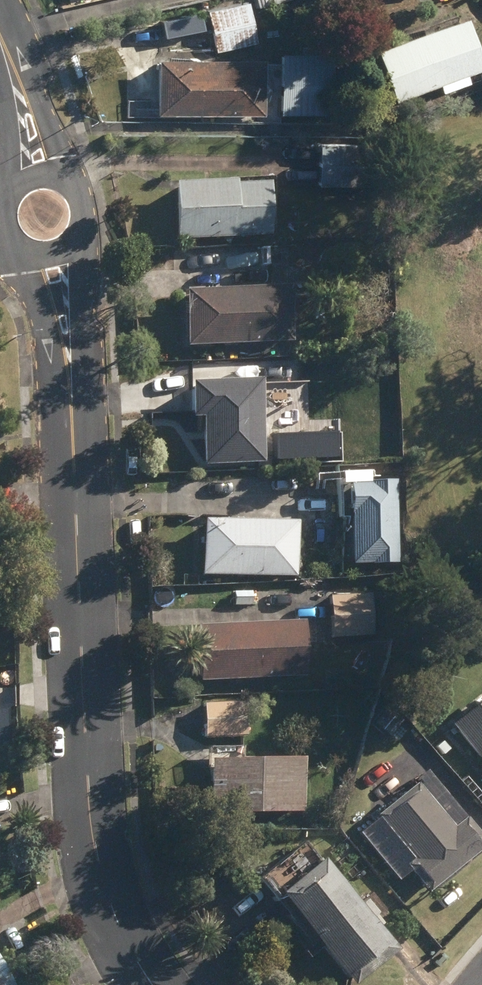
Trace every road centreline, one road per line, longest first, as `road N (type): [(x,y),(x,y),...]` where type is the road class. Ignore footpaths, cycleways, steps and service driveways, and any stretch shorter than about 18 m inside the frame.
road 1 (residential): [(50,253),(69,358),(73,587),(90,820),(120,934),(156,984)]
road 2 (residential): [(0,45),(43,175)]

